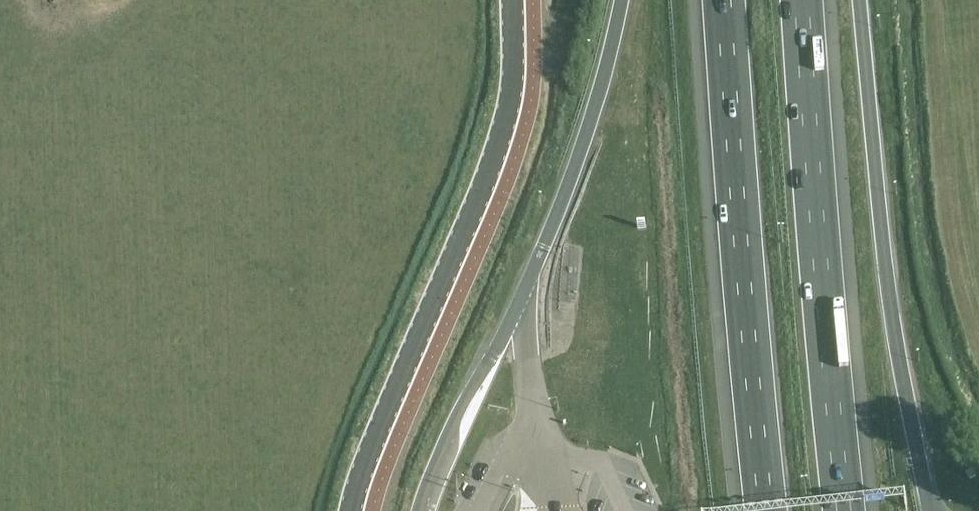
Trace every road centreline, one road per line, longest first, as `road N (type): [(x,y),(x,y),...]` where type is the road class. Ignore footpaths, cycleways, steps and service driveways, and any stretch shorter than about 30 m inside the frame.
road 1 (tertiary): [(352,510),(368,456),(491,171),(511,85),(513,0)]
road 2 (motorway): [(929,510),(881,263),(858,0)]
road 3 (motorway): [(729,0),(768,510)]
road 4 (motorway): [(840,510),(802,0)]
road 5 (motorway): [(623,0),(612,53),(529,287)]

